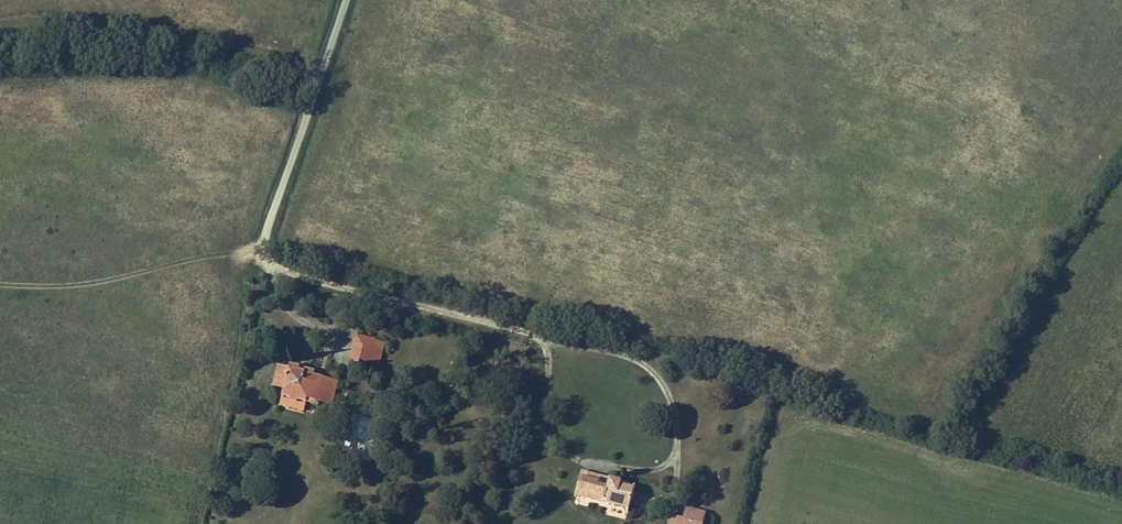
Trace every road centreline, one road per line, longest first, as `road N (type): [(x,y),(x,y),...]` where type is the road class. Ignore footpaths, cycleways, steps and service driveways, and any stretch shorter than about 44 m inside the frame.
road 1 (unclassified): [(615,354),(273,268),(264,247),(344,0)]
road 2 (track): [(264,247),(195,523)]

